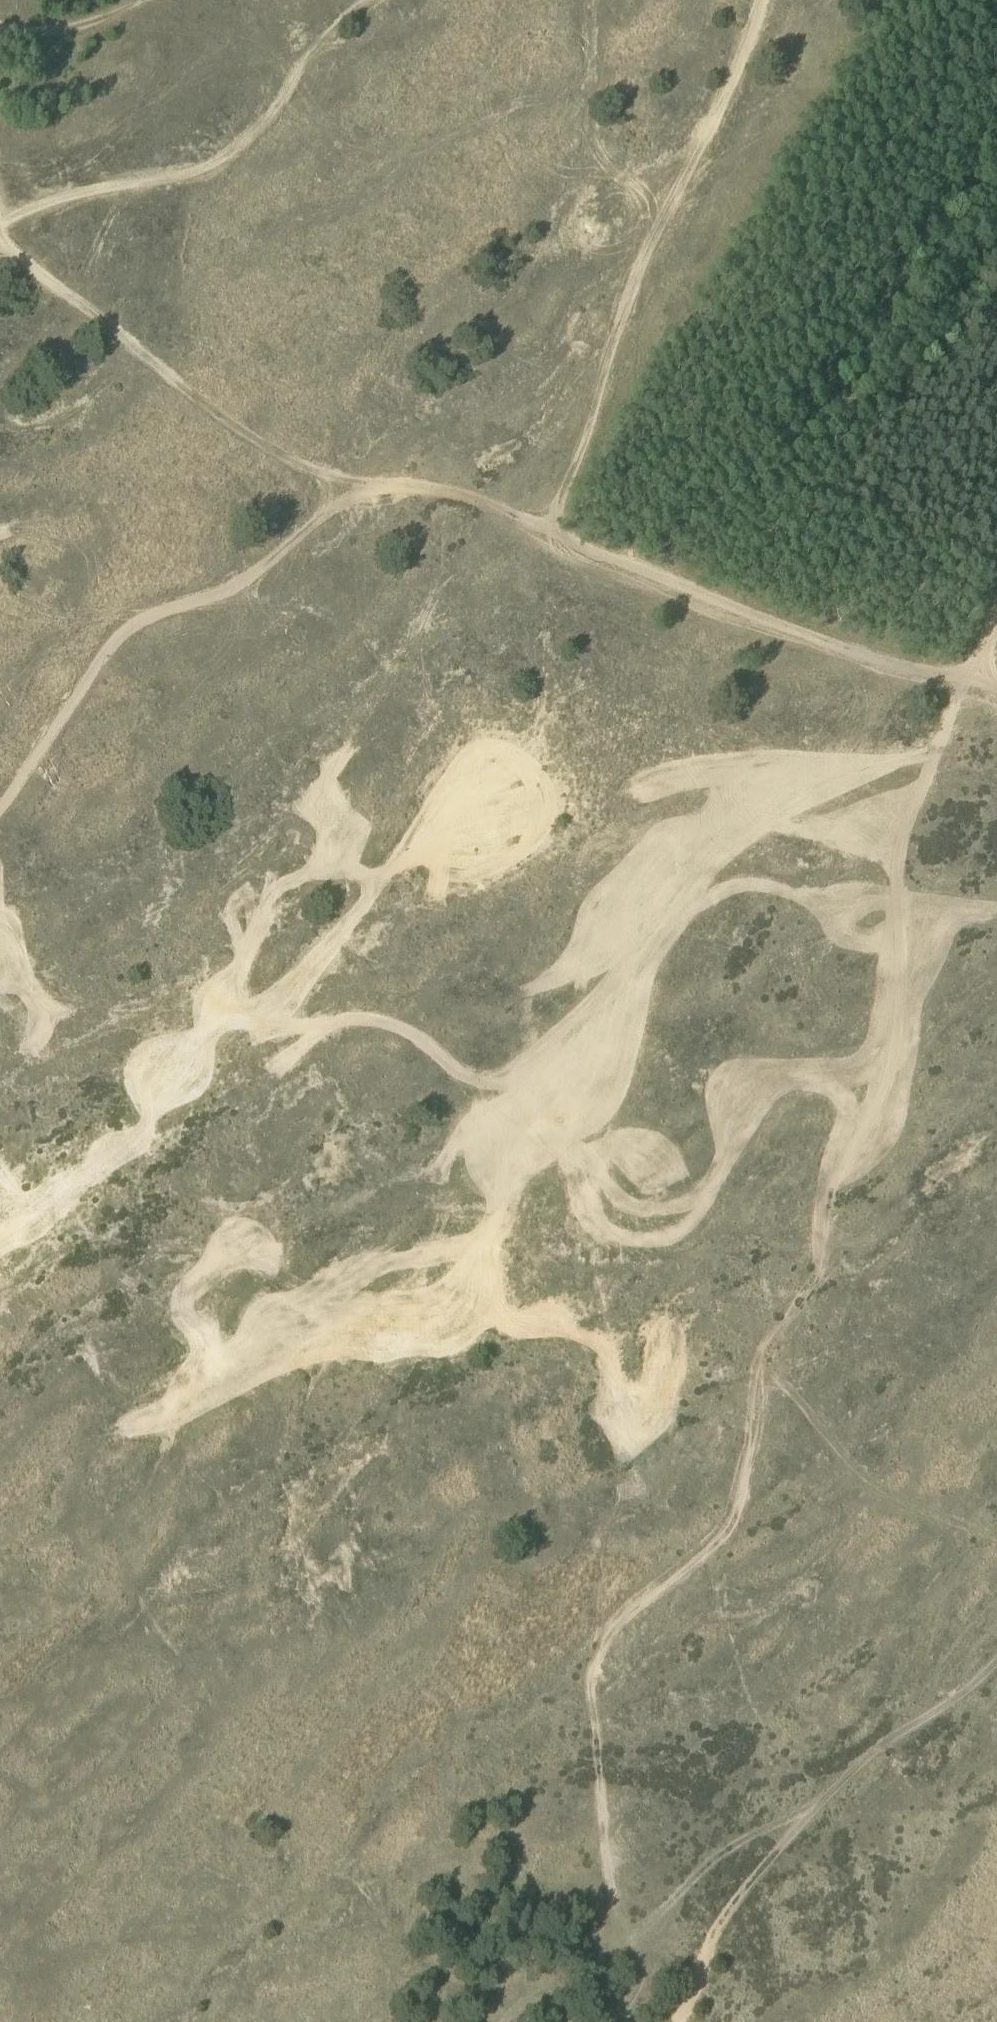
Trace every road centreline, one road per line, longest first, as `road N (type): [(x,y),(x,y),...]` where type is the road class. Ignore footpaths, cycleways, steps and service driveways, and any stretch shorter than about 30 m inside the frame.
road 1 (track): [(996,618),(974,678),(446,491),(360,485),(236,587),(119,634),(0,804)]
road 2 (track): [(546,527),(683,181),(766,0)]
road 3 (track): [(996,1667),(860,1760),(732,1912),(690,1991)]
road 4 (track): [(0,227),(58,201),(144,180),(195,177),(228,157),(365,0)]
road 5 (track): [(360,485),(301,466),(99,324),(14,257),(0,230)]
road 6 (track): [(0,28),(81,26),(142,0)]

